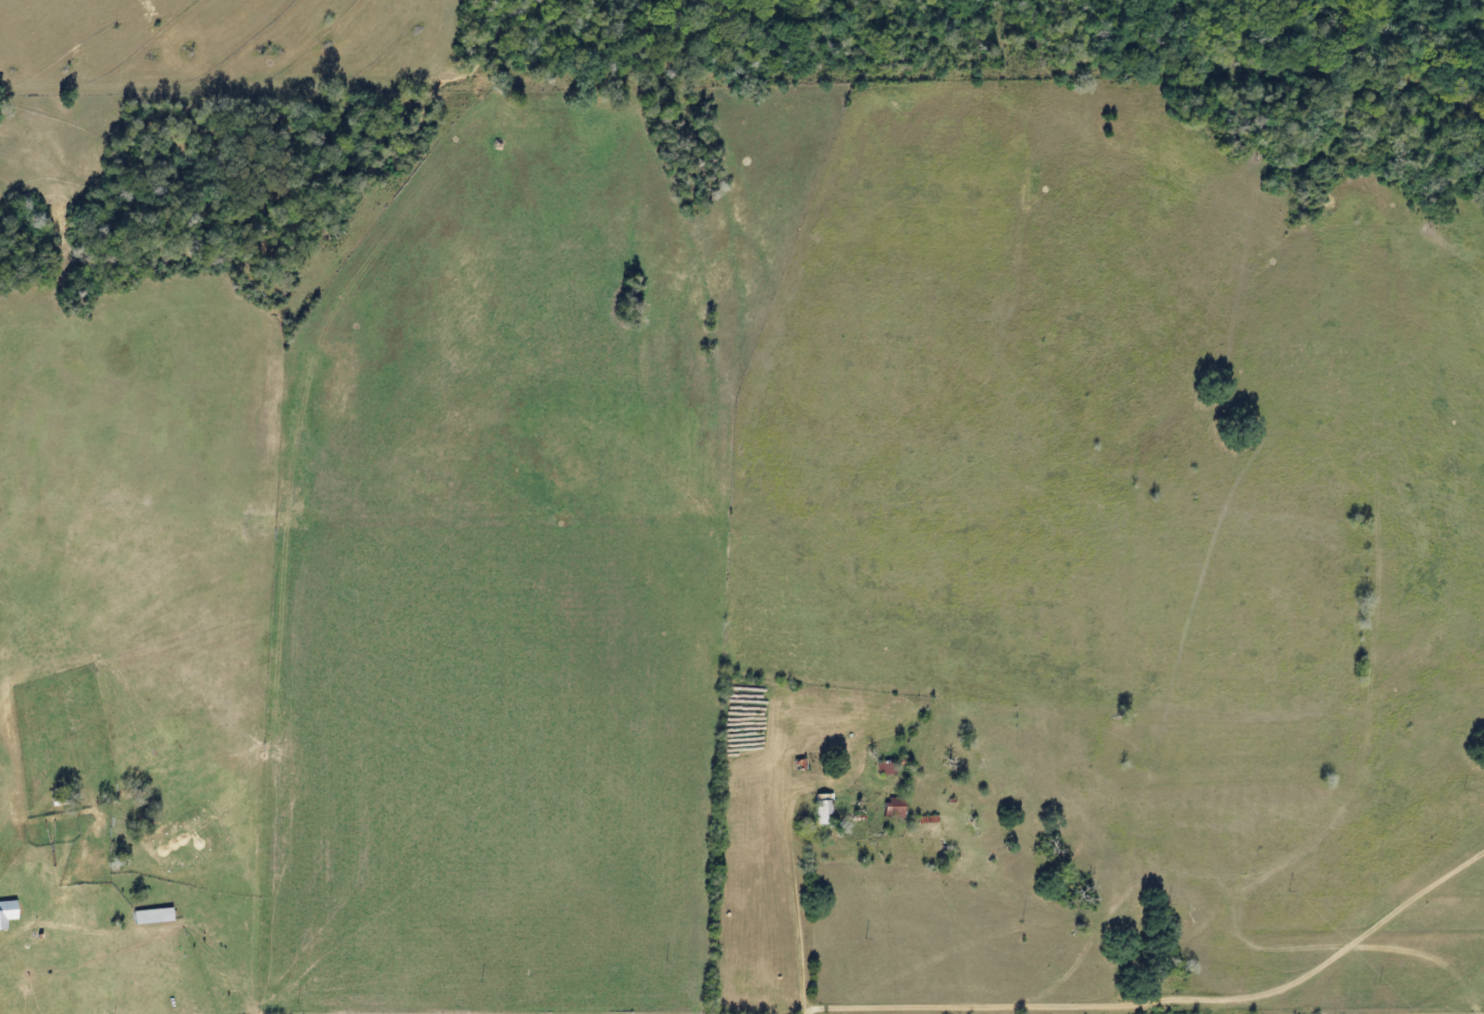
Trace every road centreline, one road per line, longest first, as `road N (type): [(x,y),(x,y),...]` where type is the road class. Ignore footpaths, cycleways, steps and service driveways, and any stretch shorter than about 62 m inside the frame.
road 1 (residential): [(801,1013),(791,826),(800,806),(844,781),(890,732),(915,718),(1031,739),(1098,805),(1149,830),(1306,824),(1398,802),(1483,769)]

